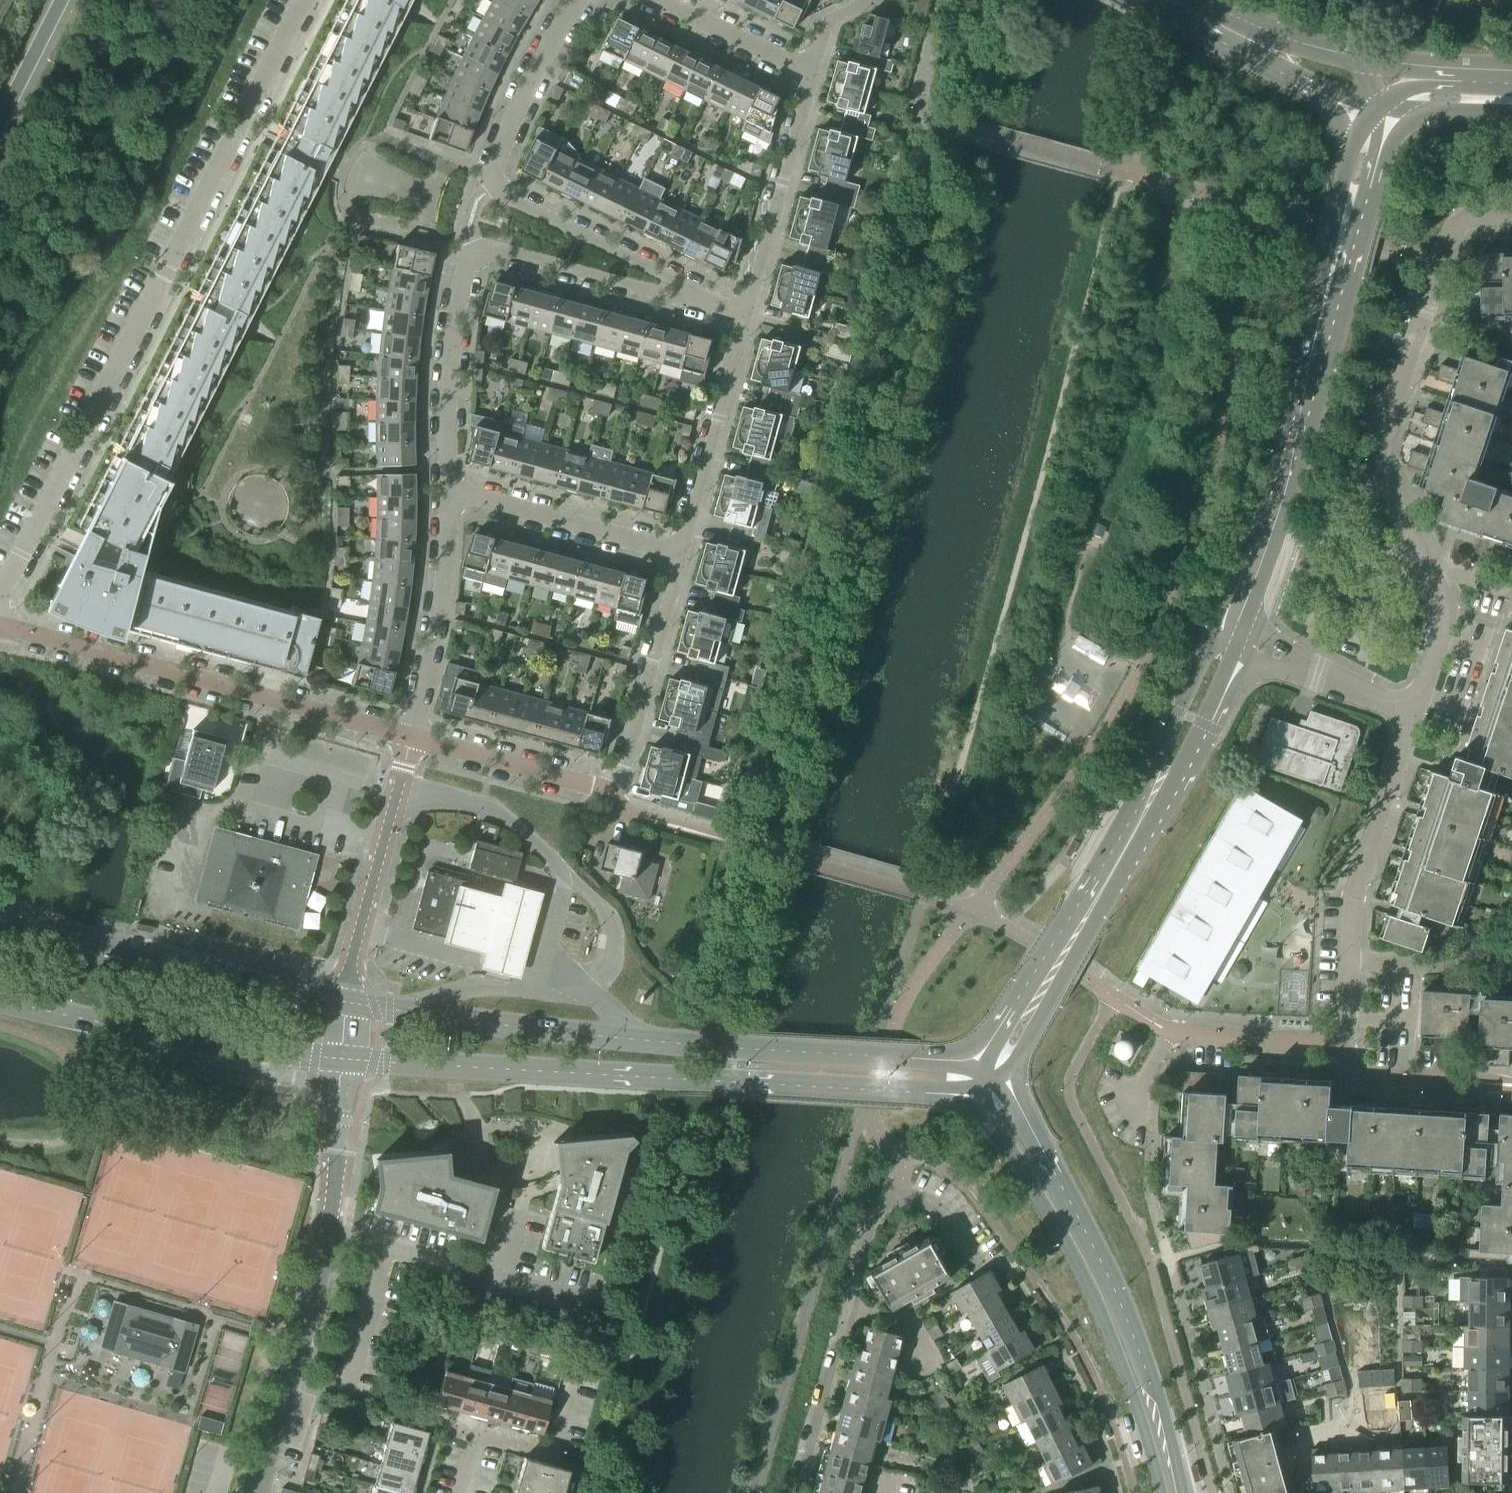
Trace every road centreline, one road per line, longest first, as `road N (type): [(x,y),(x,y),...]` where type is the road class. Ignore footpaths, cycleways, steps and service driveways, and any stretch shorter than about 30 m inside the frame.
road 1 (track): [(967,129),(772,851)]
road 2 (residential): [(0,600),(302,0)]
road 3 (tertiary): [(979,1061),(629,1039),(346,1003)]
road 4 (tertiary): [(341,1059),(976,1094)]
road 5 (residential): [(1413,714),(1446,608),(1381,467),(1380,444),(1454,228),(1472,215),(1511,215)]
road 6 (residential): [(447,491),(448,364),(466,264),(478,253),(565,267),(748,318)]
road 7 (residential): [(341,1059),(327,1229),(255,1492)]
road 8 (tertiary): [(976,1094),(1079,1269),(1140,1412),(1162,1492)]
road 9 (tertiary): [(1232,633),(1280,493),(1350,211)]
road 10 (tertiary): [(1181,1492),(1120,1306),(1011,1091)]
road 11 (residential): [(414,738),(0,630)]
road 12 (tertiary): [(346,1003),(0,917)]
road 13 (tertiary): [(0,999),(150,1034),(341,1059)]
road 14 (residential): [(1334,1044),(1346,1018),(1358,882),(1413,714)]
road 15 (residential): [(797,1492),(868,1220),(900,1197)]
road 16 (residential): [(748,318),(503,193),(494,179)]
road 17 (residential): [(346,1003),(414,738)]
road 18 (residential): [(1135,1120),(1172,1031),(1334,1044)]
road 19 (residential): [(748,318),(813,74)]
road 20 (residential): [(414,738),(439,614),(447,491)]
road 21 (residential): [(610,787),(682,553)]
road 22 (residential): [(682,553),(748,318)]
road 23 (residential): [(682,553),(447,491)]
road 24 (residential): [(458,1492),(474,1433),(551,1455),(577,1358)]
road 25 (tertiary): [(1043,982),(1154,797)]
road 26 (residential): [(610,787),(414,738)]
road 27 (residential): [(576,0),(518,104),(494,179)]
road 28 (tertiary): [(1232,633),(1206,650),(1156,755),(1154,797)]
road 29 (residential): [(813,74),(664,0)]
road 30 (residential): [(1511,96),(1355,64)]
road 31 (residential): [(1355,64),(1202,24)]
road 32 (primary): [(0,133),(65,0)]
road 33 (residential): [(1202,24),(1328,99)]
road 34 (residential): [(1334,1044),(1368,1075),(1465,1083)]
road 35 (tertiary): [(1154,797),(1188,760),(1221,682)]
road 36 (tertiary): [(1511,97),(1431,87),(1383,105)]
road 37 (residential): [(1413,714),(1300,664)]

